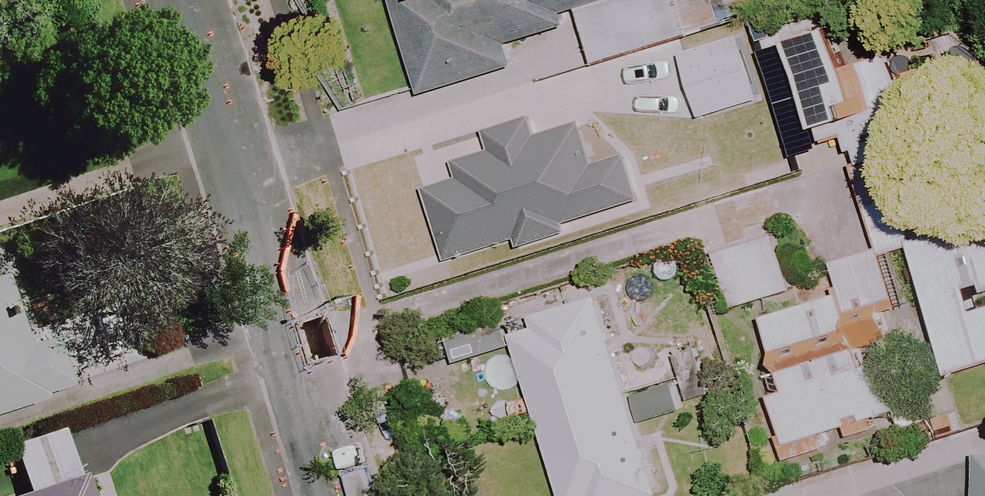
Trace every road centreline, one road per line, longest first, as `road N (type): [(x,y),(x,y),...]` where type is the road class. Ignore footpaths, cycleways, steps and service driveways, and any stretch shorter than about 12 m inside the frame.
road 1 (residential): [(190,0),(340,495)]

